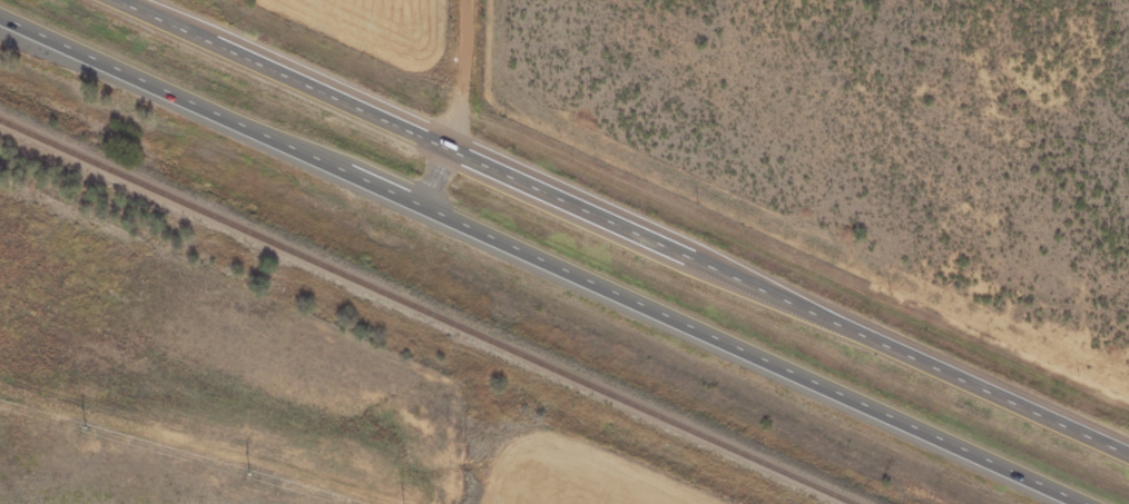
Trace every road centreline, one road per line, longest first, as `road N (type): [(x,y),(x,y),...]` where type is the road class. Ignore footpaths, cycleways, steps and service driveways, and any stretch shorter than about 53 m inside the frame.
road 1 (trunk): [(0,21),(1074,503)]
road 2 (trunk): [(1128,451),(122,0)]
road 3 (residential): [(428,209),(461,125),(469,0)]

